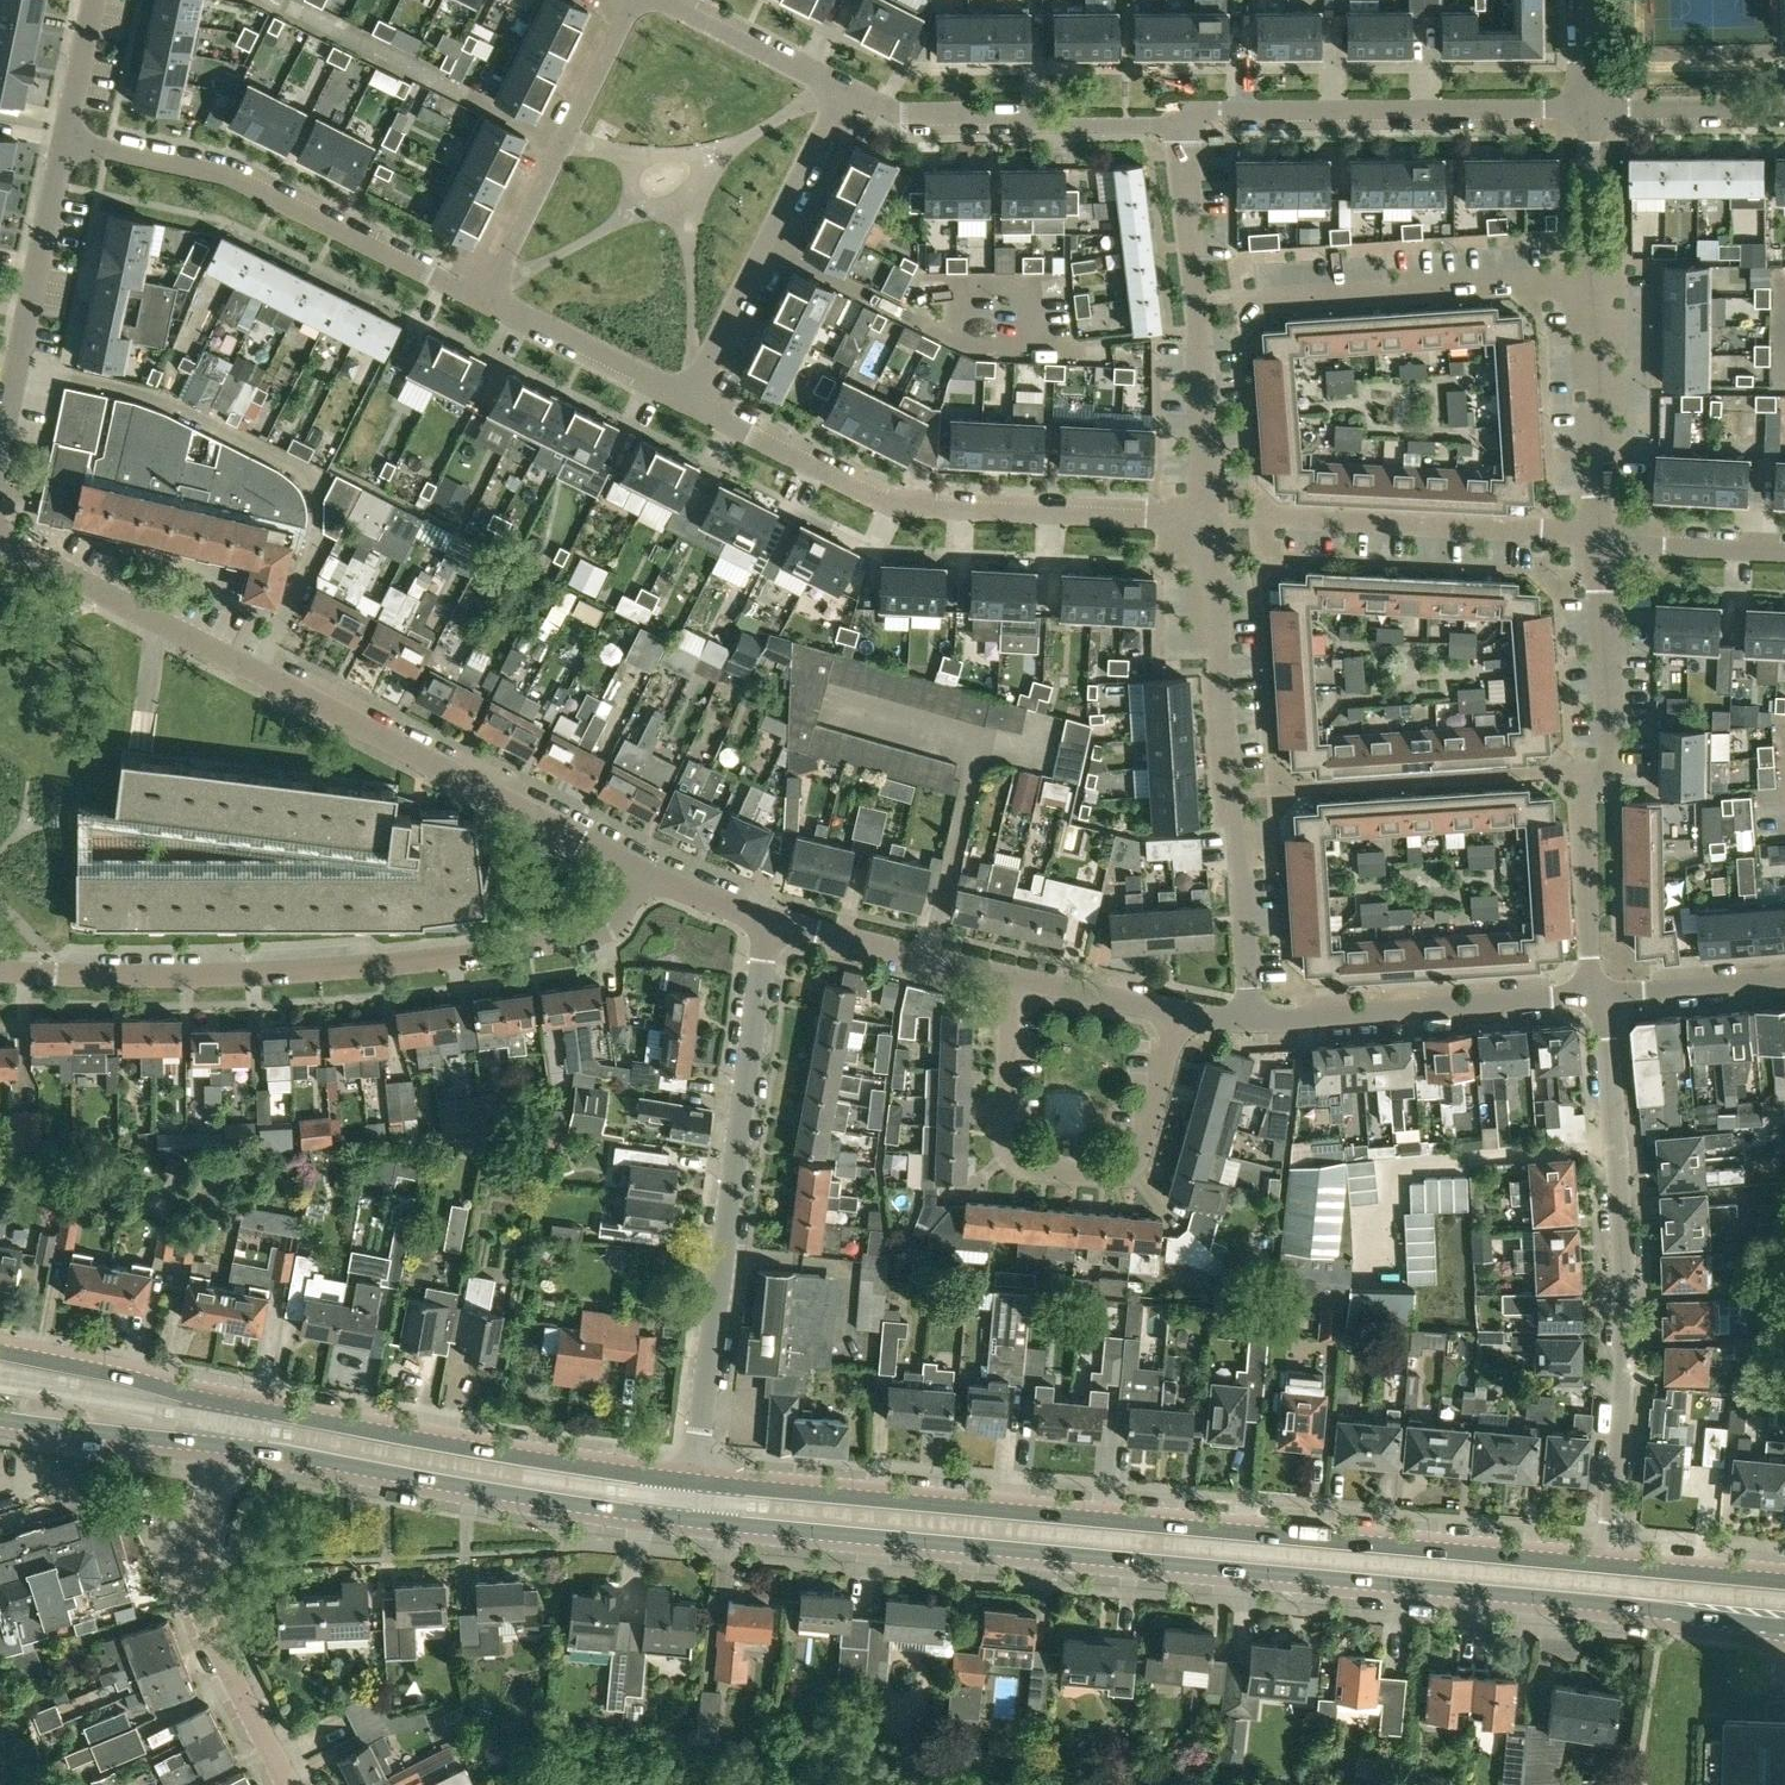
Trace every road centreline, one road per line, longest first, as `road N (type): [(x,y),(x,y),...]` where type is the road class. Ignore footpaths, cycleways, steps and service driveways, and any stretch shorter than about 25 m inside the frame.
road 1 (primary): [(688,1520),(1603,1604),(1784,1629)]
road 2 (primary): [(1606,1566),(692,1483)]
road 3 (residential): [(642,875),(0,542)]
road 4 (residential): [(0,968),(255,971),(571,940),(616,922),(642,875)]
road 5 (residential): [(1606,1566),(1625,1319),(1617,1147),(1596,996)]
road 6 (residential): [(692,1483),(768,922)]
road 7 (residential): [(1209,521),(892,504),(689,403)]
road 8 (residential): [(1249,1020),(1240,835),(1223,791),(1209,521)]
road 9 (primary): [(218,1445),(688,1520)]
road 10 (primary): [(692,1483),(225,1404)]
road 11 (residential): [(1178,1014),(1141,1152),(1130,1167),(1110,1174),(1025,1167),(1004,1138),(1009,976)]
road 12 (residential): [(1596,996),(1585,802),(1609,757),(1601,538)]
road 13 (residential): [(484,302),(225,174),(65,140)]
road 14 (residential): [(1586,109),(1221,109),(1182,123)]
road 15 (residential): [(1197,306),(1589,281)]
road 16 (residential): [(1209,521),(1268,518),(1601,538)]
road 17 (unclassified): [(287,1784),(200,1603),(218,1445)]
road 18 (residential): [(1596,996),(1249,1020)]
road 19 (residential): [(843,92),(689,403)]
road 20 (residential): [(636,0),(484,302)]
road 21 (residential): [(0,445),(65,140)]
road 22 (residential): [(1128,124),(900,112),(843,92)]
road 23 (residential): [(1601,538),(1589,281)]
road 24 (residential): [(1009,976),(768,922)]
road 25 (primary): [(225,1404),(0,1352)]
road 26 (residential): [(689,403),(484,302)]
road 27 (primary): [(0,1419),(218,1445)]
road 28 (residential): [(1209,521),(1197,306)]
road 29 (residential): [(1784,108),(1586,109)]
road 30 (residential): [(843,92),(670,0)]
road 31 (residential): [(1596,996),(1784,981)]
road 32 (residential): [(1197,306),(1182,123)]
road 33 (residential): [(1601,538),(1784,551)]
road 34 (primary): [(1784,1581),(1606,1566)]
road 35 (residential): [(1178,1014),(1009,976)]
road 36 (residential): [(1589,281),(1586,109)]
road 37 (residential): [(65,140),(95,0)]
road 38 (residential): [(768,922),(642,875)]

